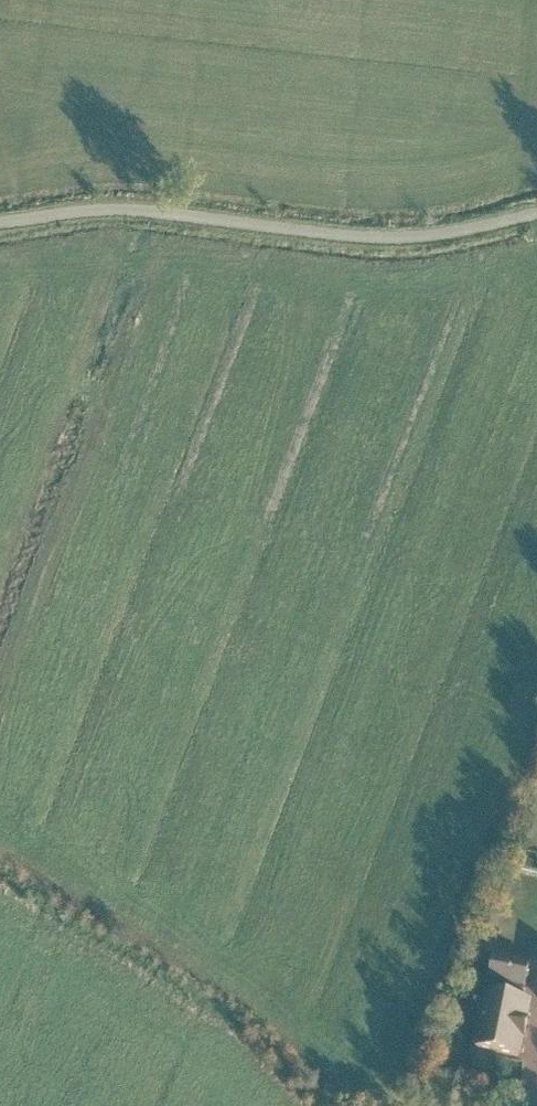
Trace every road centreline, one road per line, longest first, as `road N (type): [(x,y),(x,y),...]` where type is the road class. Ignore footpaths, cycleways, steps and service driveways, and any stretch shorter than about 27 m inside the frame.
road 1 (unclassified): [(0,222),(147,209),(364,239),(459,232),(536,213)]

